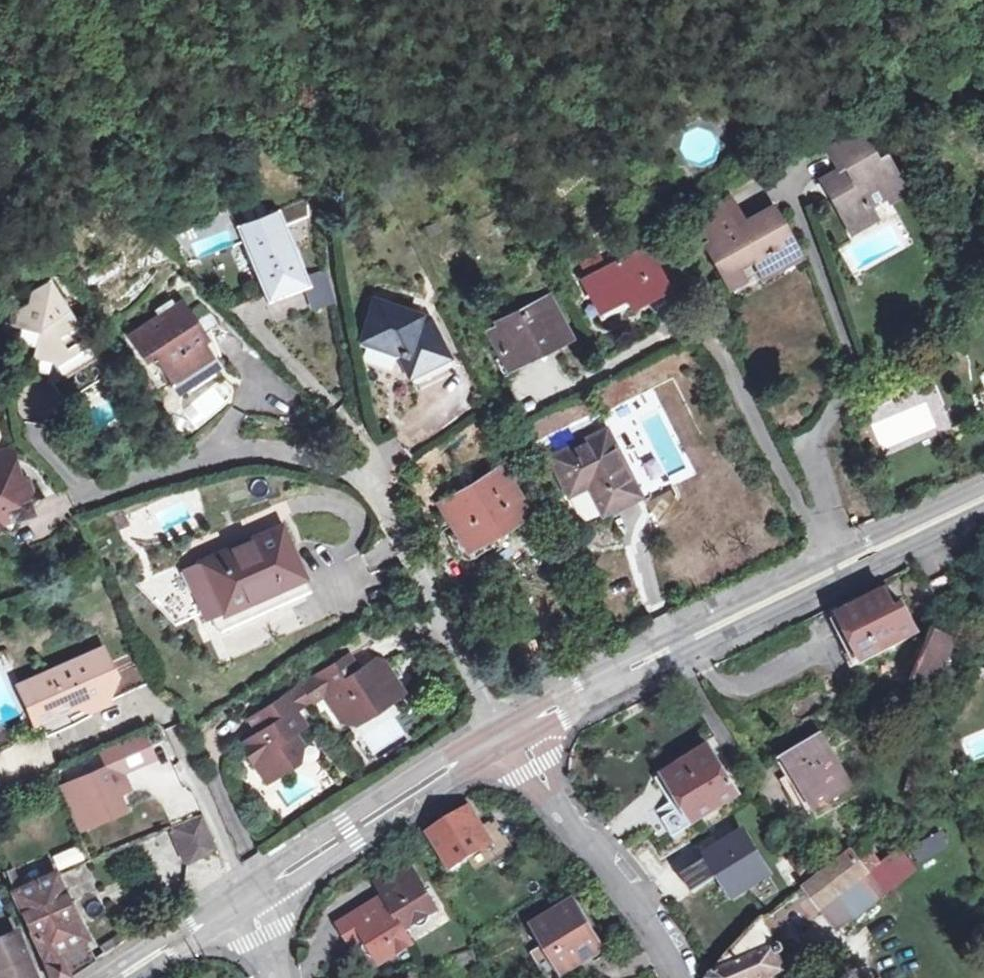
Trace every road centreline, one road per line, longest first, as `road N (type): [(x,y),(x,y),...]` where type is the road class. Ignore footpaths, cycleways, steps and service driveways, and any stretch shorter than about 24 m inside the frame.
road 1 (tertiary): [(983,484),(501,723)]
road 2 (tertiary): [(511,741),(983,505)]
road 3 (residential): [(379,494),(343,470),(239,451),(101,491),(70,490),(23,443)]
road 4 (tertiary): [(258,902),(511,741)]
road 5 (tertiary): [(501,723),(249,880)]
road 6 (residential): [(674,977),(637,897),(511,741)]
road 7 (residential): [(379,494),(501,723)]
road 8 (tertiary): [(249,880),(92,977)]
road 9 (tertiary): [(131,977),(258,902)]

